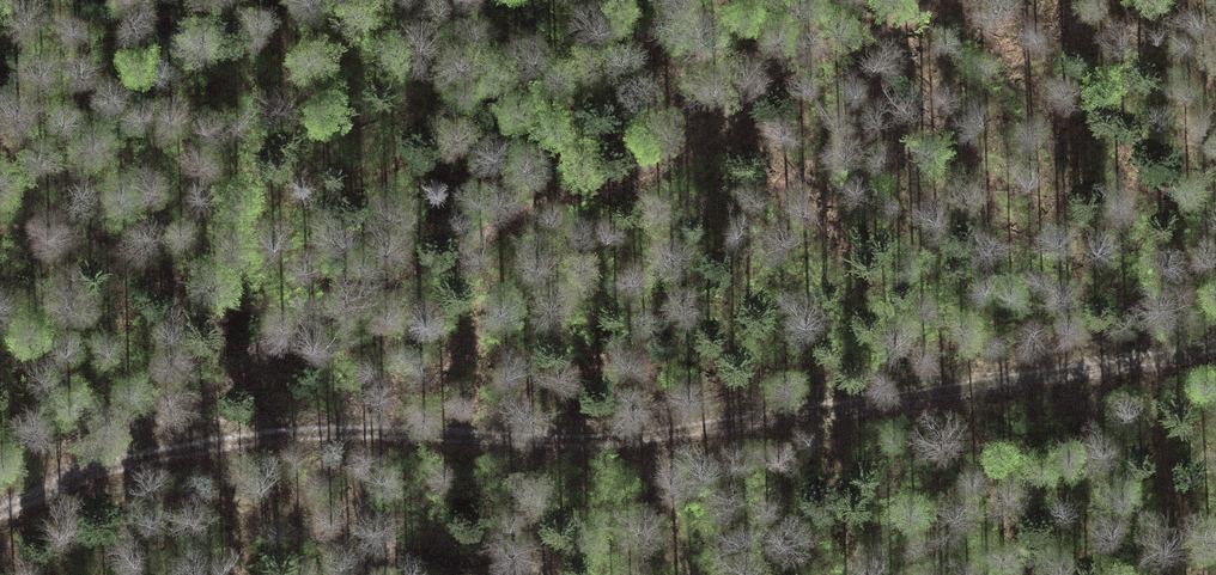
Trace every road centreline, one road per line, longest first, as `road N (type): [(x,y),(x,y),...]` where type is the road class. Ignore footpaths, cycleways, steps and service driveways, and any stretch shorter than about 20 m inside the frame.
road 1 (track): [(0,512),(125,452),(322,436),(644,439),(1215,346)]
road 2 (track): [(944,0),(716,87),(572,172),(473,245),(125,452)]
road 3 (track): [(47,490),(145,498),(512,574)]

